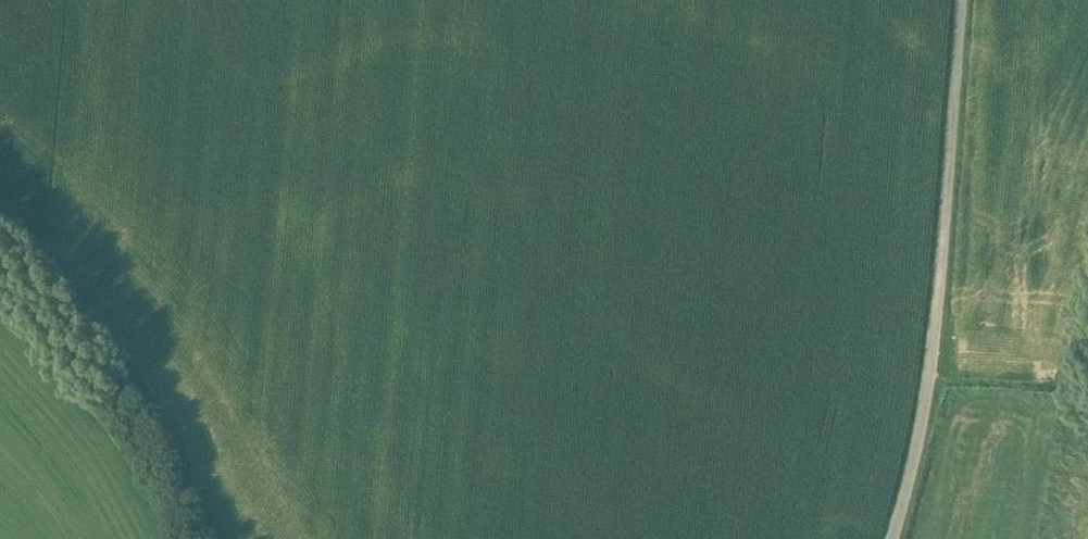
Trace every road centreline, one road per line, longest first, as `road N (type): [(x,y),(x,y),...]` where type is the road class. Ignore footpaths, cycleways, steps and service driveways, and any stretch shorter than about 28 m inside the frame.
road 1 (unclassified): [(962,0),(930,372),(893,538)]

